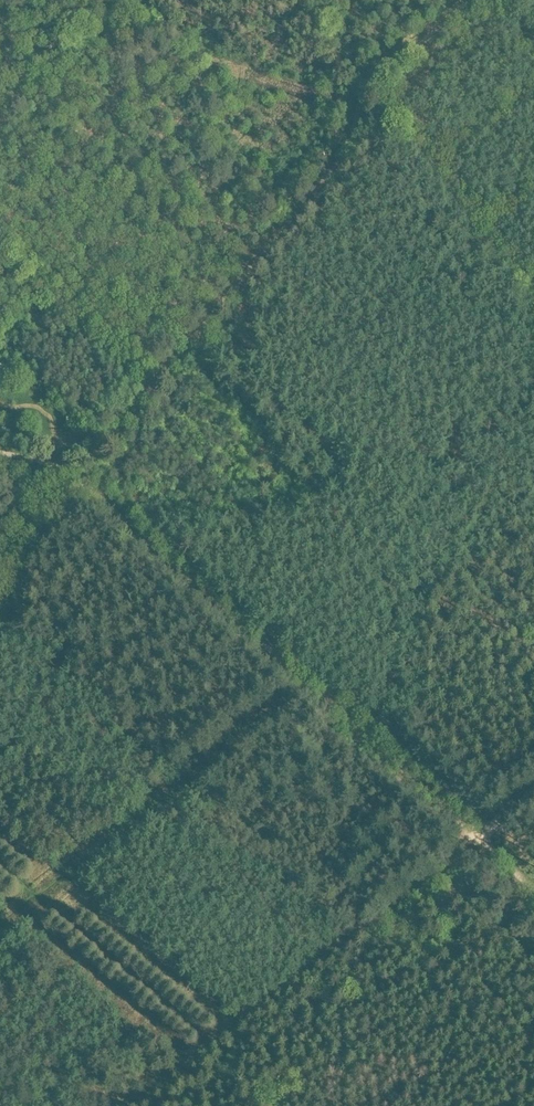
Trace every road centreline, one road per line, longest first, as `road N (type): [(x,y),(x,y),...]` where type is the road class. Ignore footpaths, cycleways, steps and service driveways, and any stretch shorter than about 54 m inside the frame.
road 1 (track): [(77,480),(479,841)]
road 2 (track): [(199,336),(339,162),(370,83),(478,0)]
road 3 (track): [(77,480),(199,336)]

